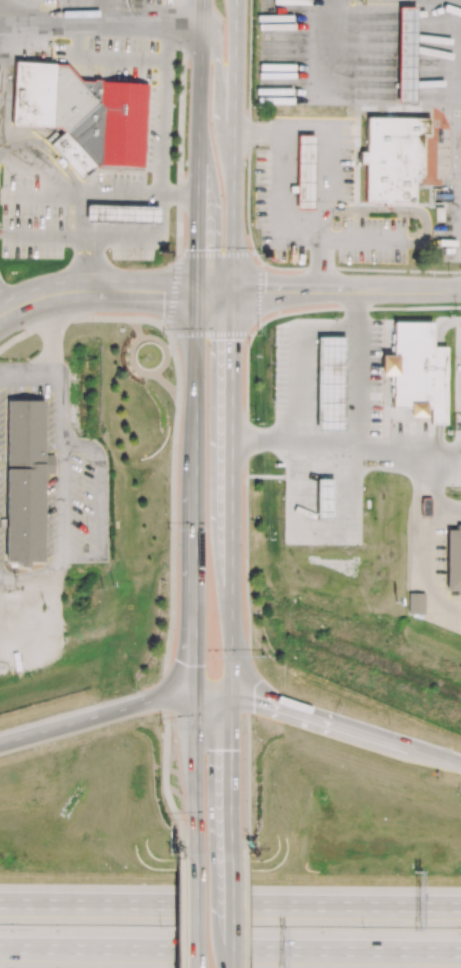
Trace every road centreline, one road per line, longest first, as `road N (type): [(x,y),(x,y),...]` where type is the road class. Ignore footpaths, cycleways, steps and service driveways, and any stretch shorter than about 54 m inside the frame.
road 1 (secondary): [(217,291),(196,366),(194,852)]
road 2 (secondary): [(231,852),(231,362),(217,291)]
road 3 (motorway): [(460,914),(0,905)]
road 4 (motorway): [(460,952),(0,948)]
road 5 (secondary): [(217,291),(223,0)]
road 6 (residential): [(217,291),(63,291),(0,315)]
road 7 (motorway): [(460,767),(286,711)]
road 8 (motorway): [(146,703),(0,740)]

